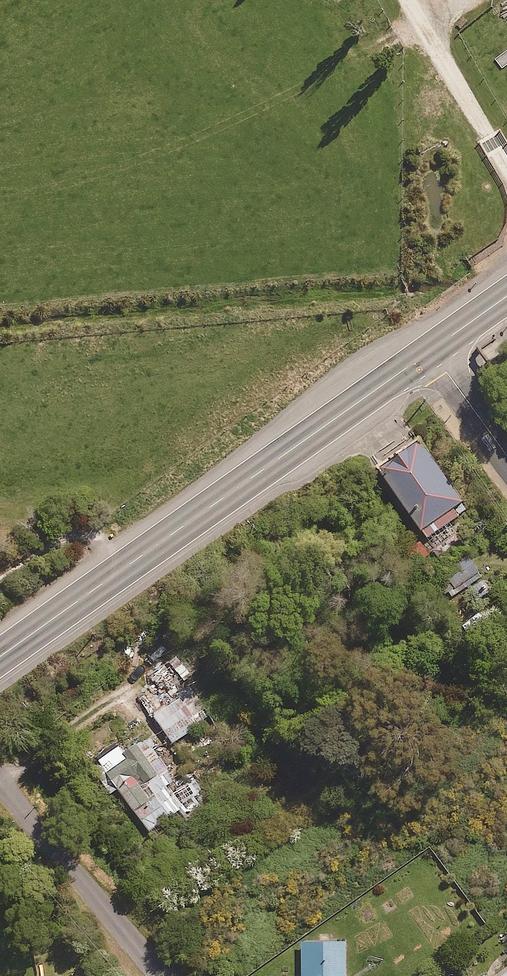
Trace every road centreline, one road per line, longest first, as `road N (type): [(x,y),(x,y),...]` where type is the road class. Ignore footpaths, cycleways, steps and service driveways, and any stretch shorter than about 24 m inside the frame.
road 1 (trunk): [(431,351),(0,658)]
road 2 (residential): [(160,975),(0,775)]
road 3 (residential): [(431,351),(506,460)]

